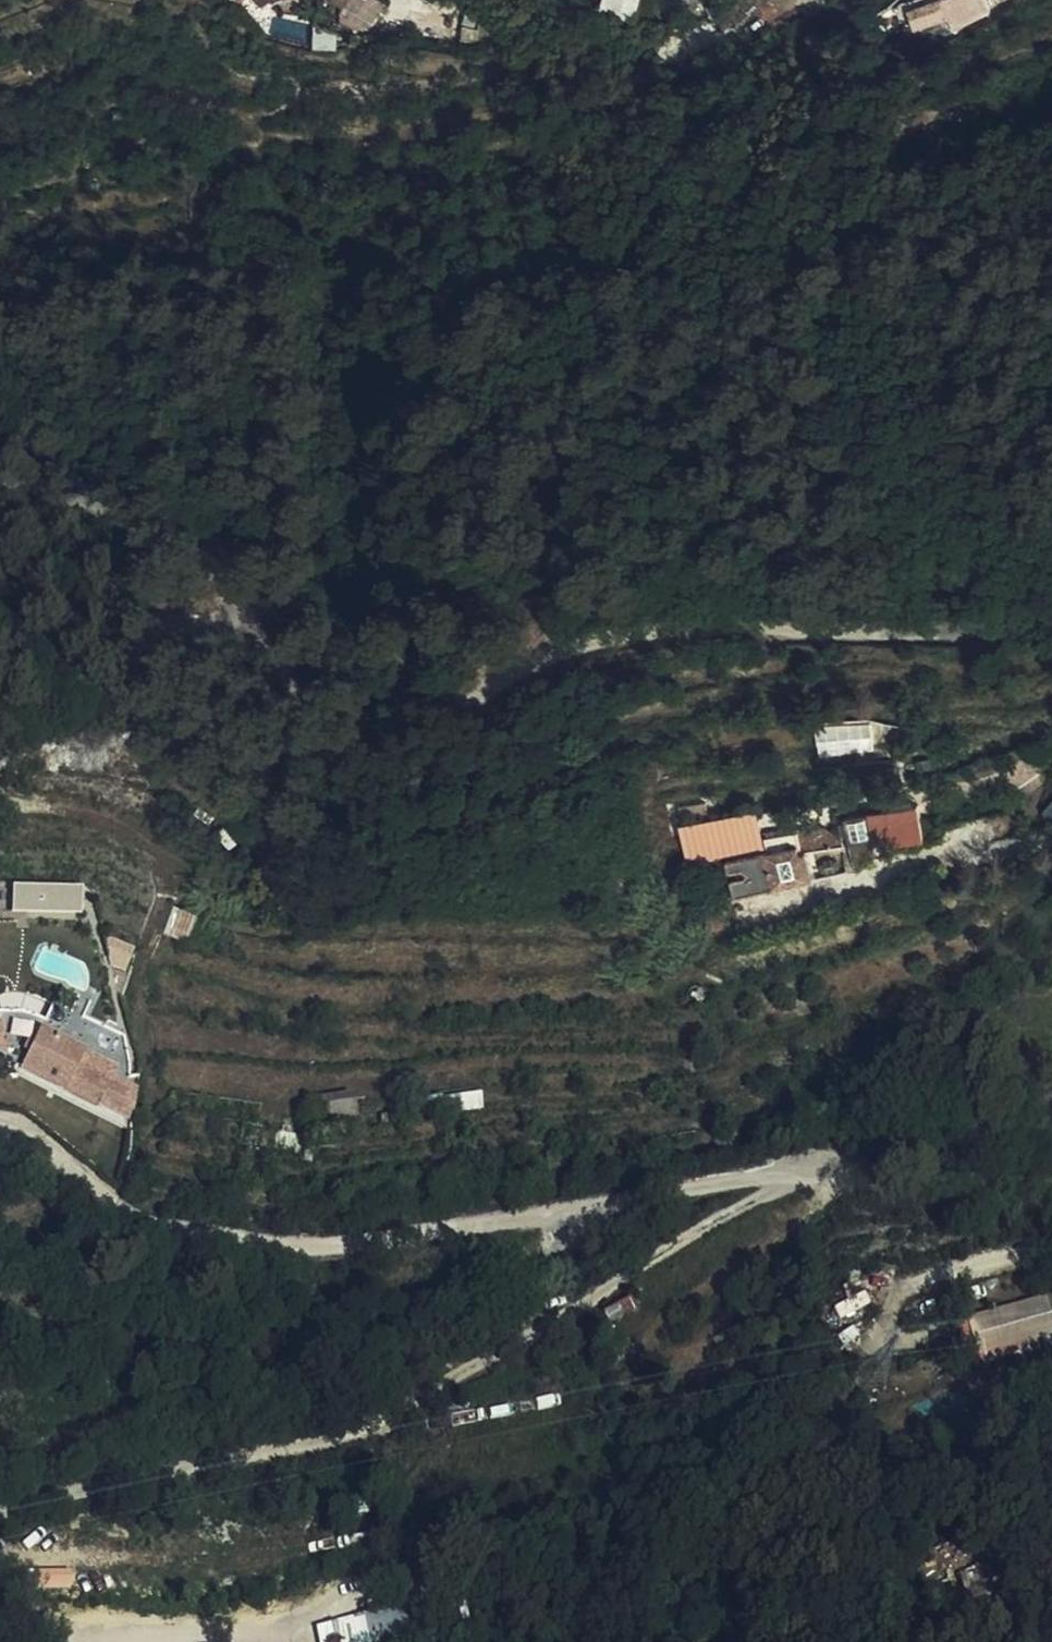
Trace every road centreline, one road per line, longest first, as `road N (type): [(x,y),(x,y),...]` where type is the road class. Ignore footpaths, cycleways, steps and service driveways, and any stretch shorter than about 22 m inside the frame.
road 1 (track): [(798,1168),(771,1193),(374,1421),(297,1445),(86,1485),(0,1517)]

